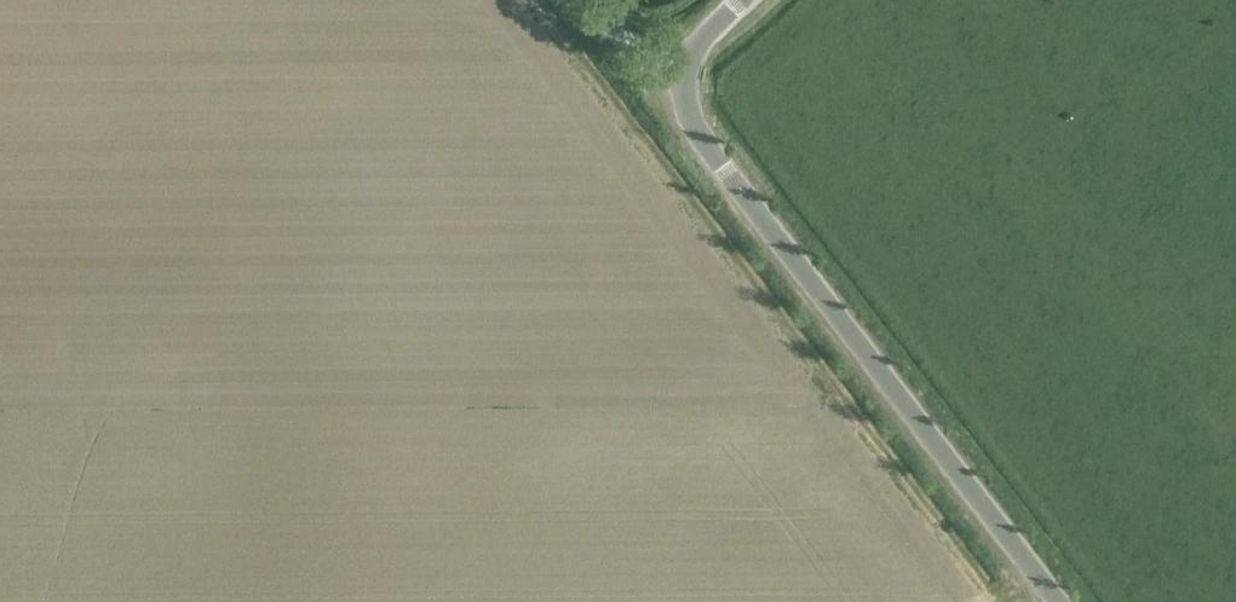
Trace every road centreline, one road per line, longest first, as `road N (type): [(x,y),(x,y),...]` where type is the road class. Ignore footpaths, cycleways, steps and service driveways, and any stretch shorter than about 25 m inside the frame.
road 1 (unclassified): [(1064,601),(870,348),(664,52)]

